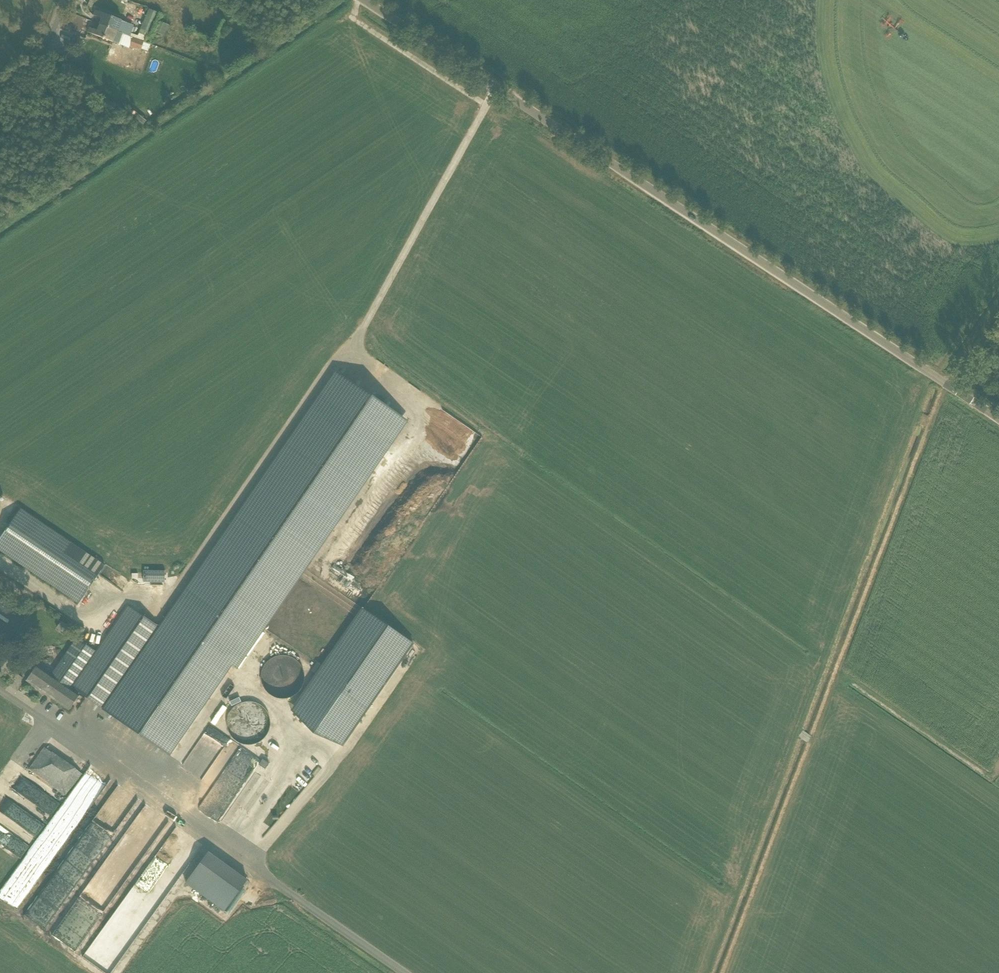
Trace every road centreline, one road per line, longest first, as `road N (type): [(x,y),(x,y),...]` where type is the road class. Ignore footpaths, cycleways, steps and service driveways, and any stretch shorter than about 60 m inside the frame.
road 1 (unclassified): [(998,423),(365,0)]
road 2 (track): [(947,388),(726,972)]
road 3 (unclassified): [(405,972),(0,693)]
road 4 (track): [(0,245),(360,0)]

